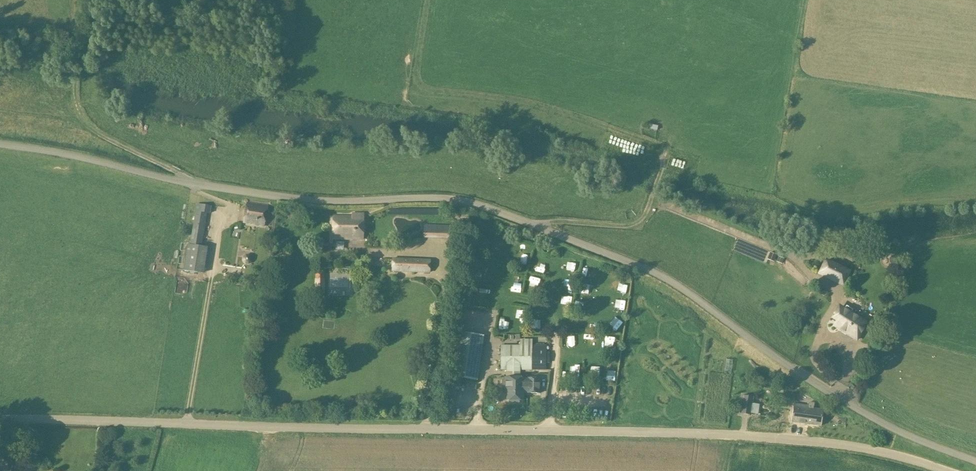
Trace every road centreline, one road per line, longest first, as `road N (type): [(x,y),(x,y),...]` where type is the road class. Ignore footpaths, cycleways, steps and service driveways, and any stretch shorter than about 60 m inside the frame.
road 1 (unclassified): [(975,460),(905,435),(690,292),(464,200),(241,191),(0,142)]
road 2 (tertiary): [(945,470),(846,445),(725,434),(0,418)]
road 3 (track): [(426,0),(418,90),(533,104),(662,154),(649,209),(637,222),(530,223)]
road 4 (track): [(197,184),(87,121),(75,96),(79,58)]
road 5 (track): [(651,204),(784,253),(810,277)]

